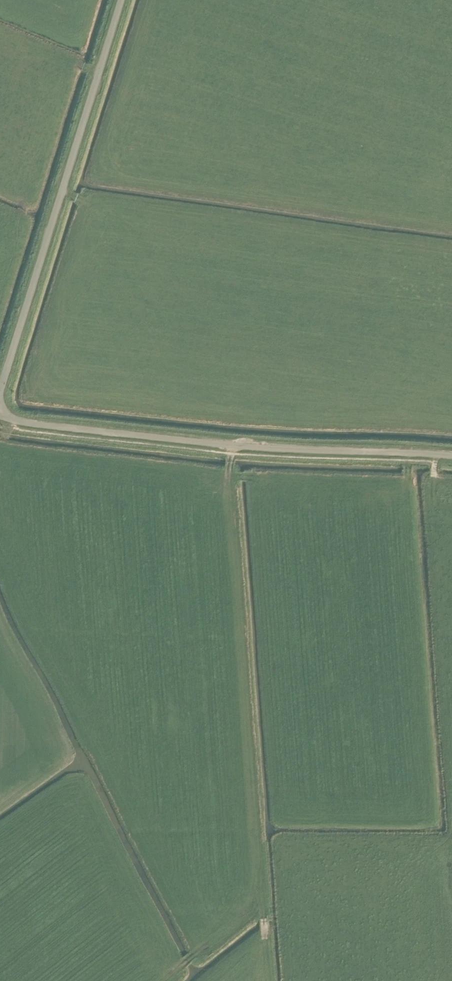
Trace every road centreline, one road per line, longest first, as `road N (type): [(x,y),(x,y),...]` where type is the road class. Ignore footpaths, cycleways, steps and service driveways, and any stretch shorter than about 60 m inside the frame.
road 1 (unclassified): [(451,459),(232,450),(0,416)]
road 2 (unclassified): [(0,384),(120,0)]

